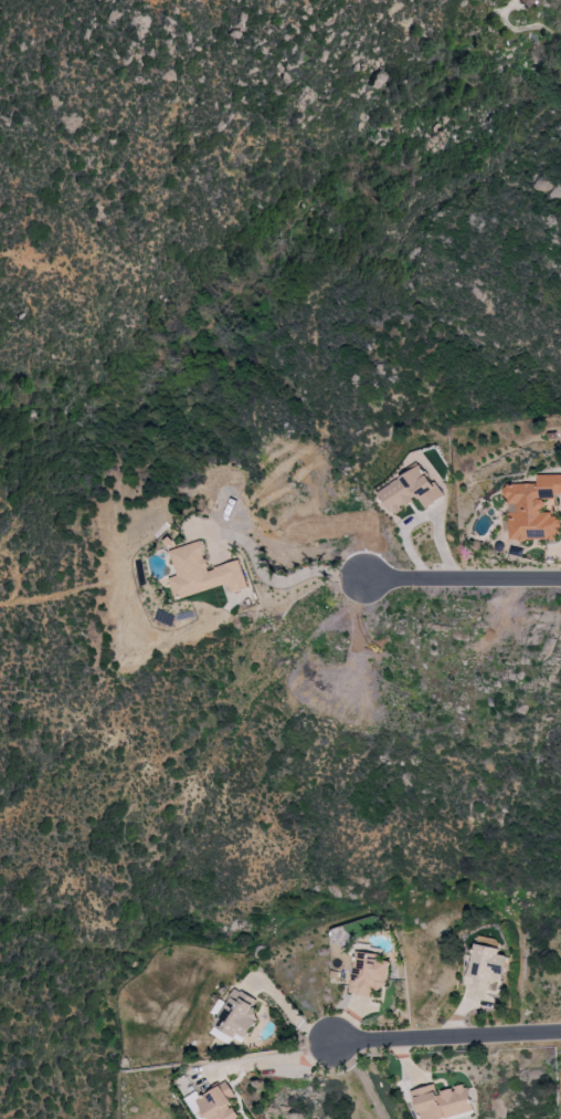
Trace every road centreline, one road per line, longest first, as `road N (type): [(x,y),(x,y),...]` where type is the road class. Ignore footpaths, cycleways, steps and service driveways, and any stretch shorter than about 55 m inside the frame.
road 1 (residential): [(560,1034),(321,1046)]
road 2 (residential): [(357,575),(560,576)]

